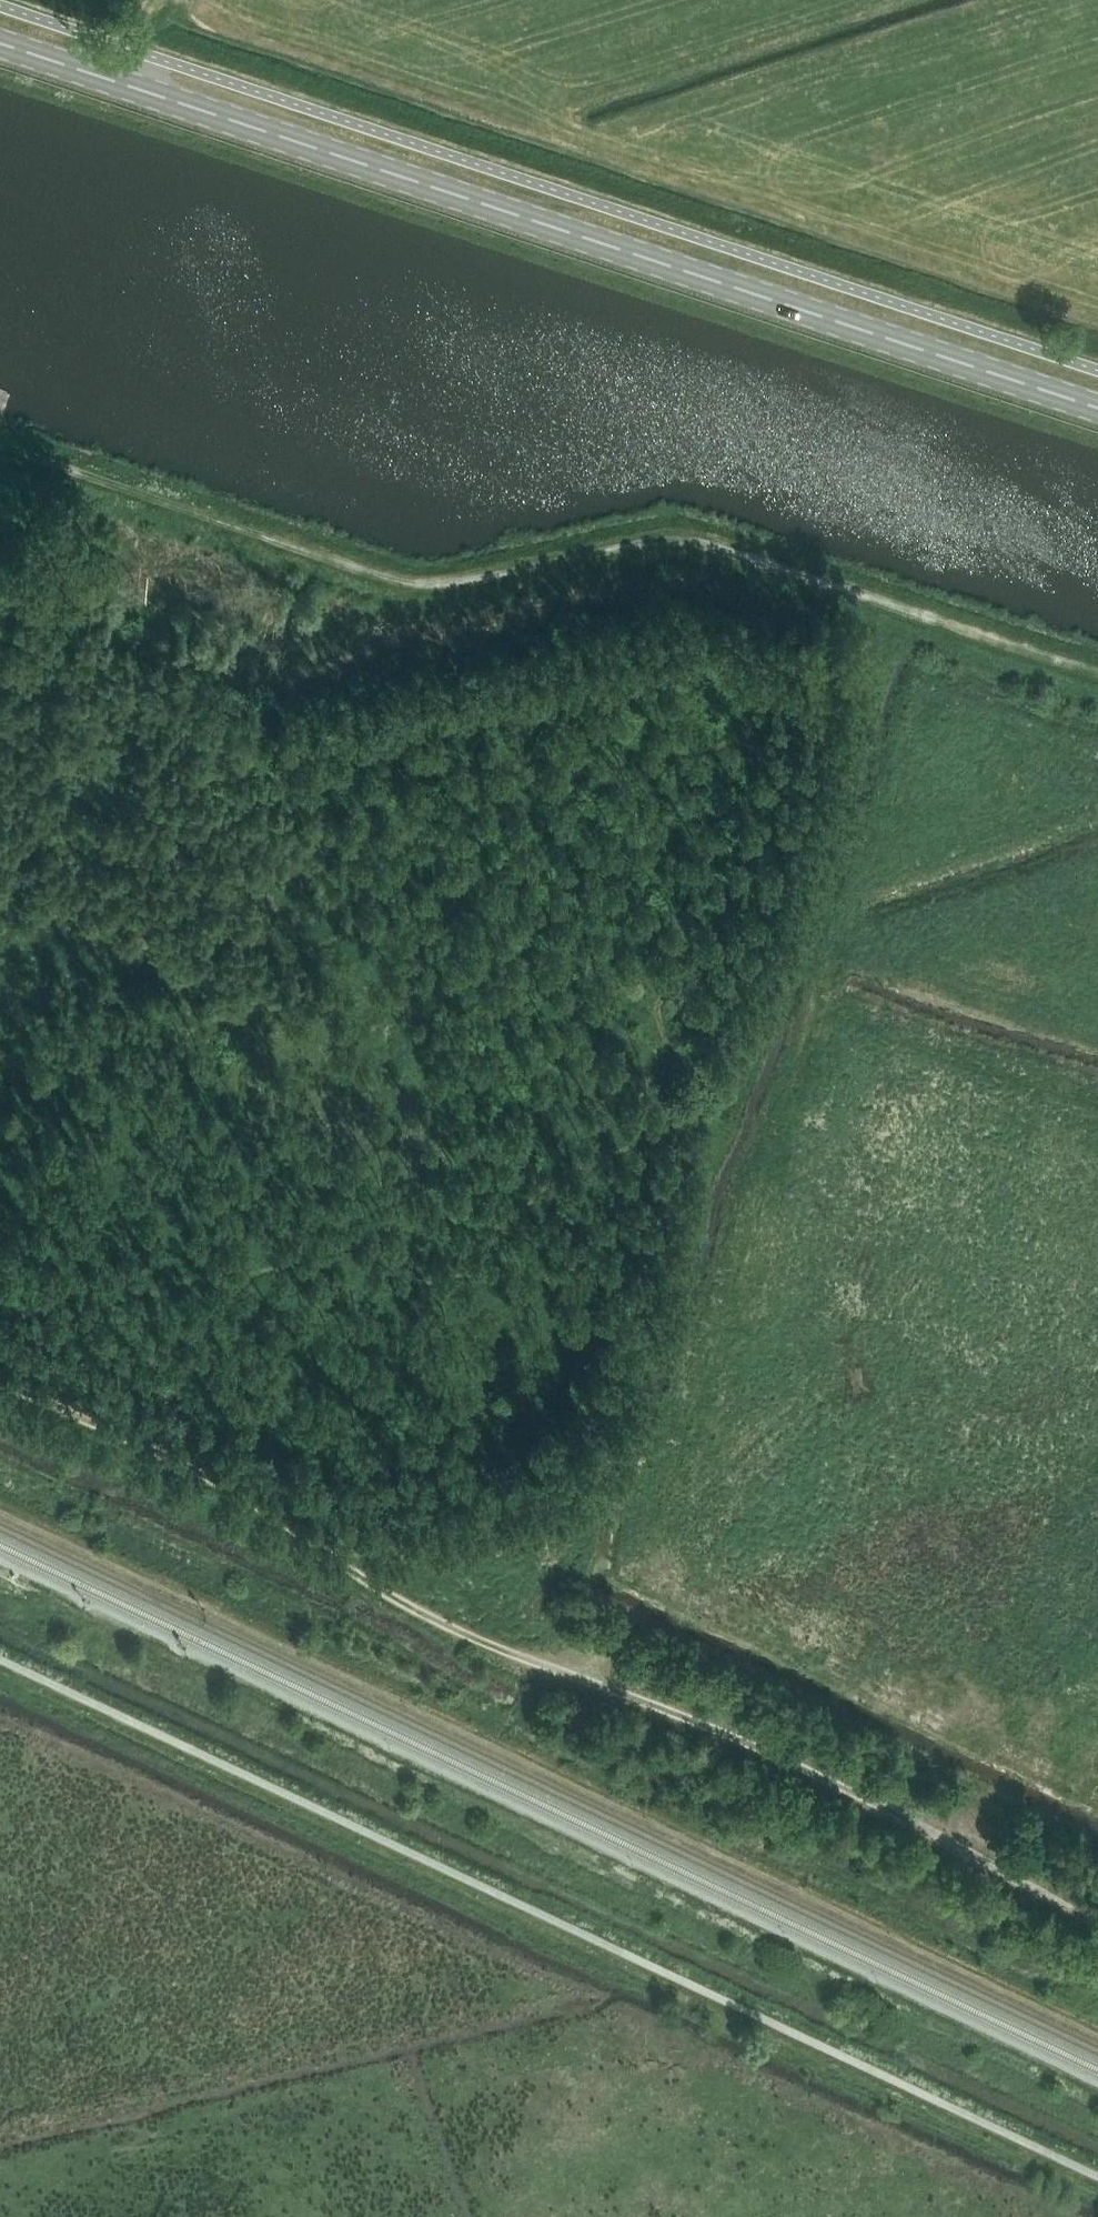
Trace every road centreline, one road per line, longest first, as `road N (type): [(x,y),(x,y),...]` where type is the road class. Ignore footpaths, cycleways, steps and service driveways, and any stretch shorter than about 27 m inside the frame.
road 1 (track): [(0,1381),(228,1488),(447,1631),(742,1744),(1097,1925)]
road 2 (secondary): [(1097,404),(609,249),(0,40)]

